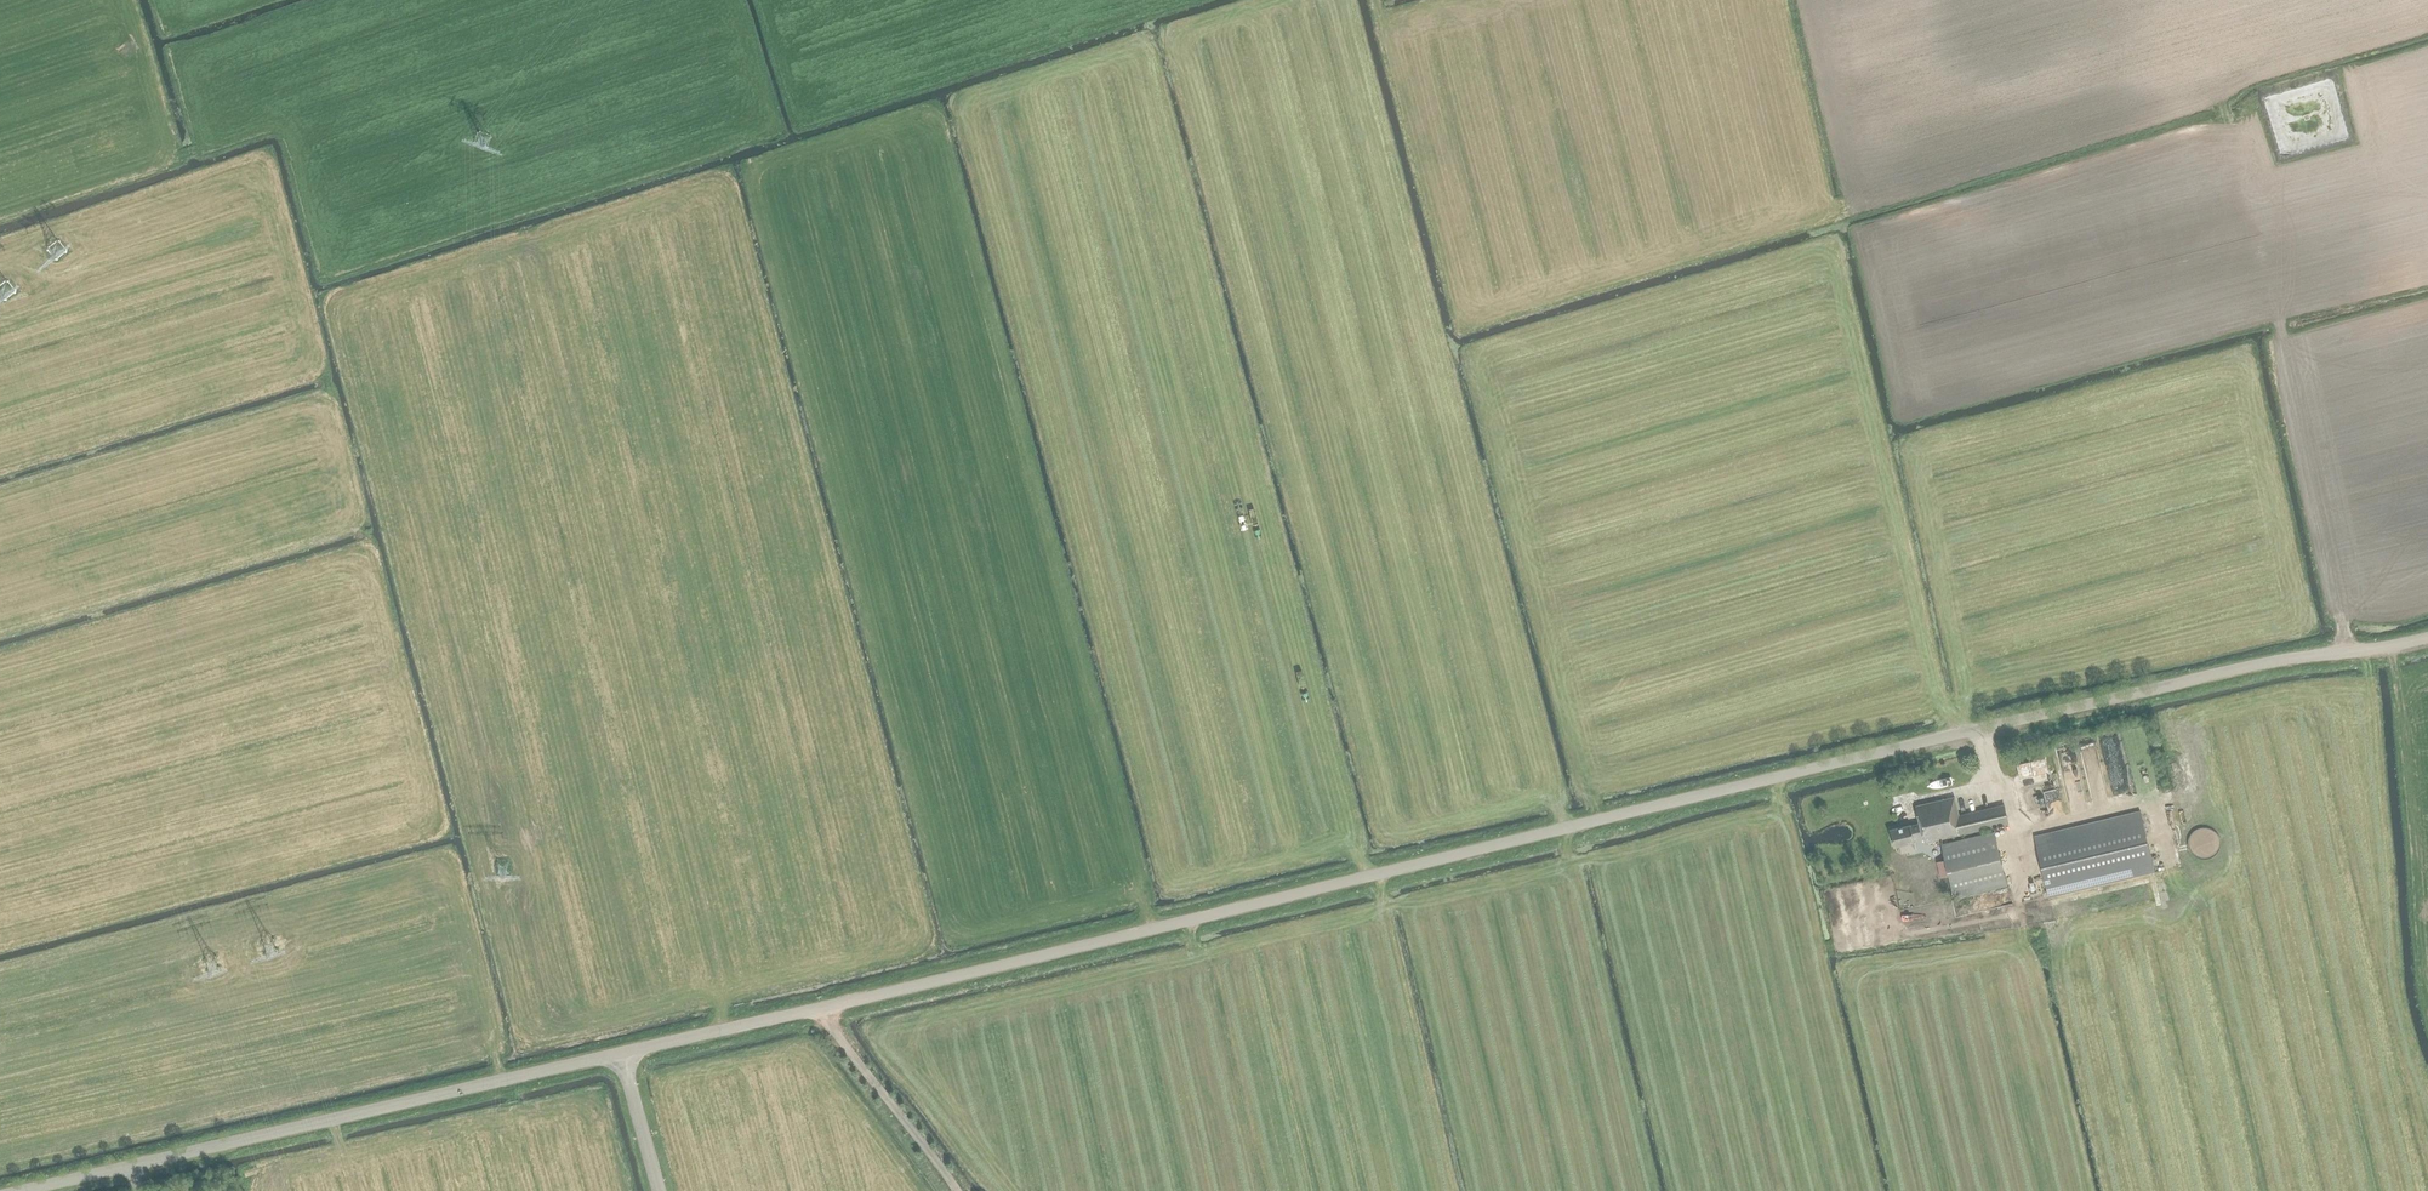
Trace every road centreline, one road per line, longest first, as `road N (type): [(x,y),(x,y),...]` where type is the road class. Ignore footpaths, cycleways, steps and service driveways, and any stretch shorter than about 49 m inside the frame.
road 1 (tertiary): [(20,1190),(2249,666),(2427,637)]

